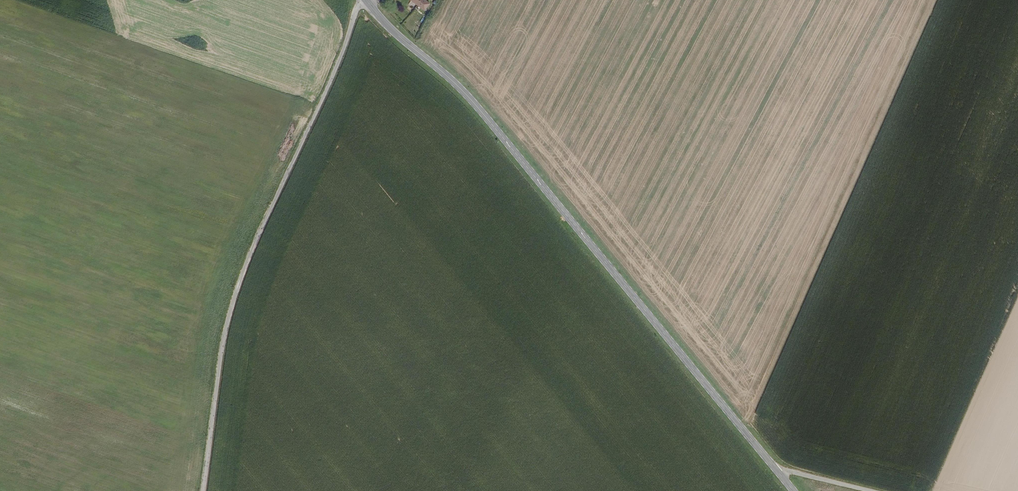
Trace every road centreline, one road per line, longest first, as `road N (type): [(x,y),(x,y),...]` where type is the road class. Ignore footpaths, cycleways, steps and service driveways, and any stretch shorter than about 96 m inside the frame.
road 1 (tertiary): [(796,490),(479,106),(368,0)]
road 2 (unclassified): [(203,490),(230,316),(365,0)]

